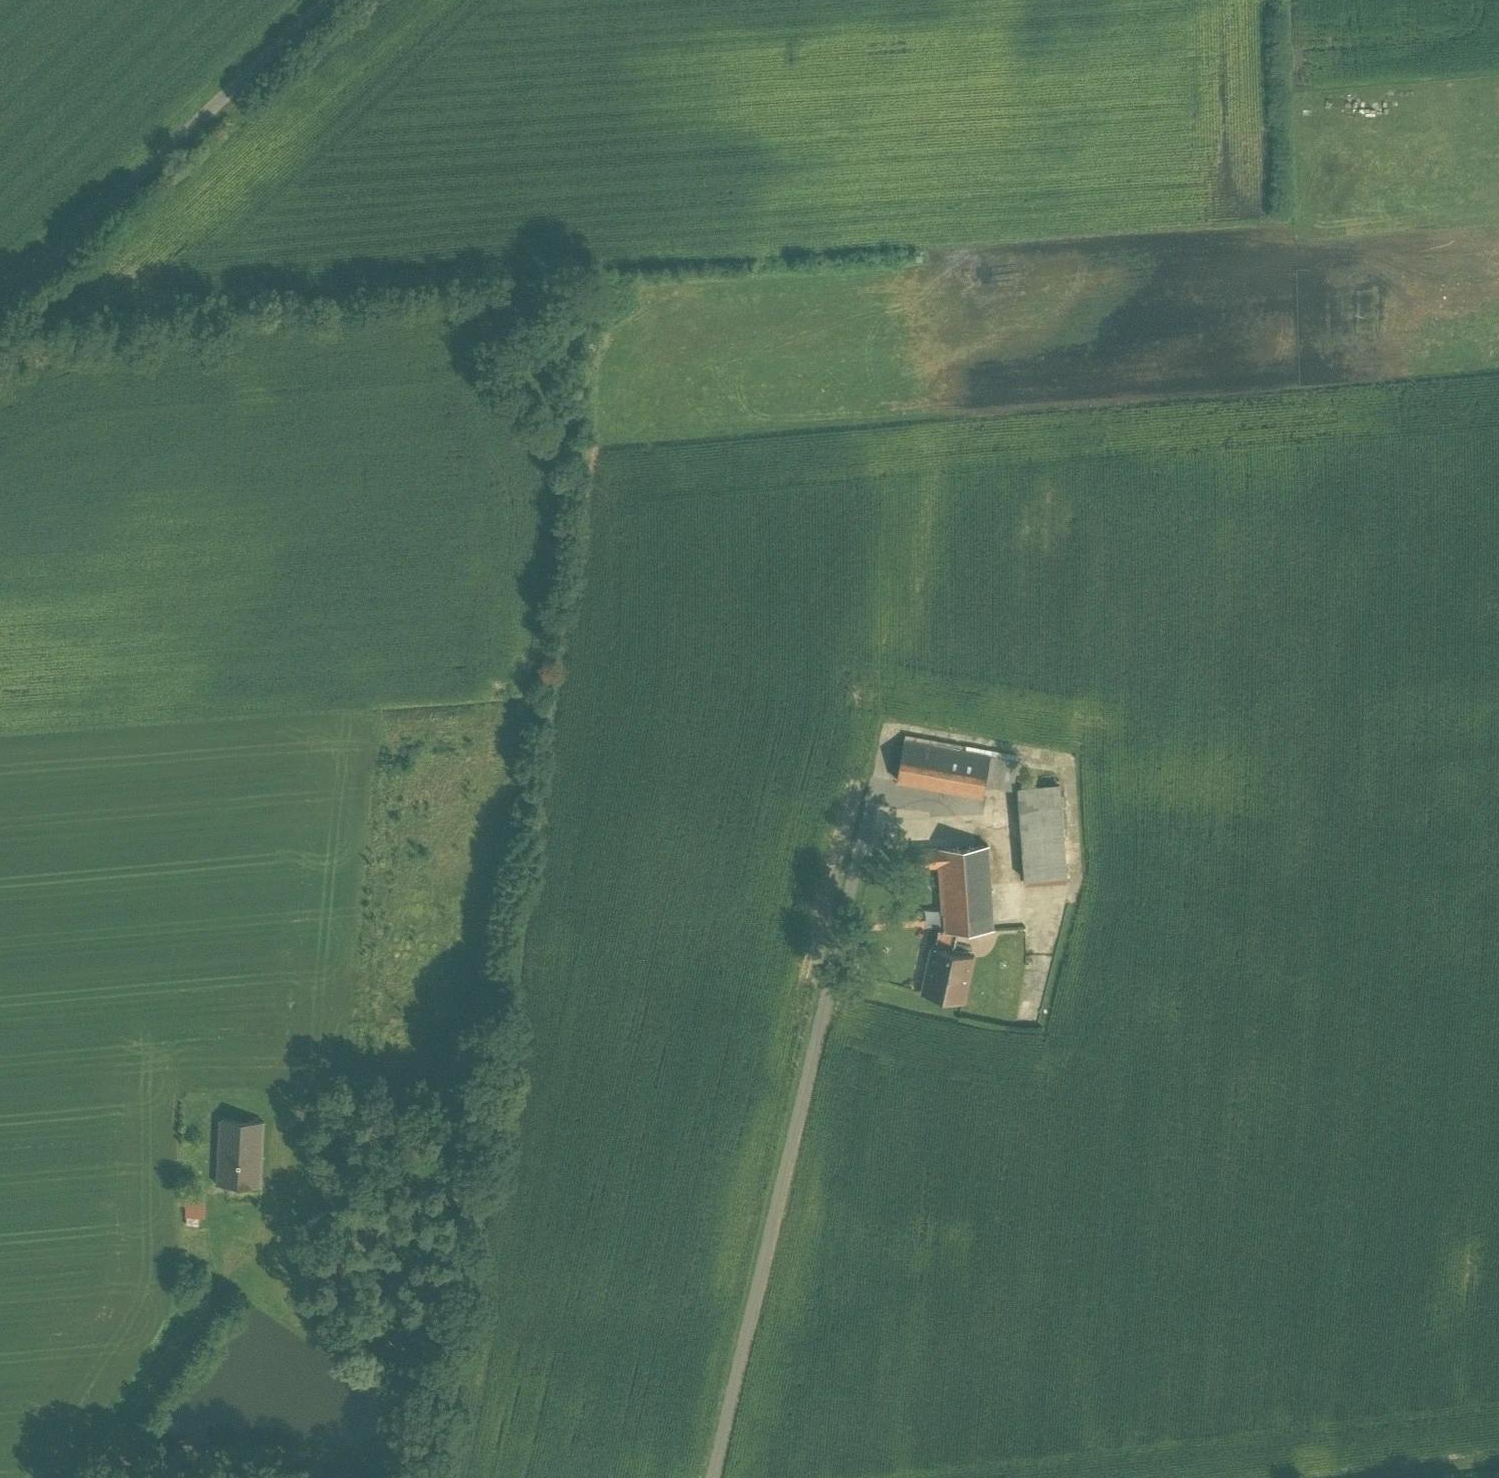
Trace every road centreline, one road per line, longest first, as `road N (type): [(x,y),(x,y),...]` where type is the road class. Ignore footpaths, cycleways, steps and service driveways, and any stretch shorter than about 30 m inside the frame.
road 1 (unclassified): [(328,0),(0,307)]

